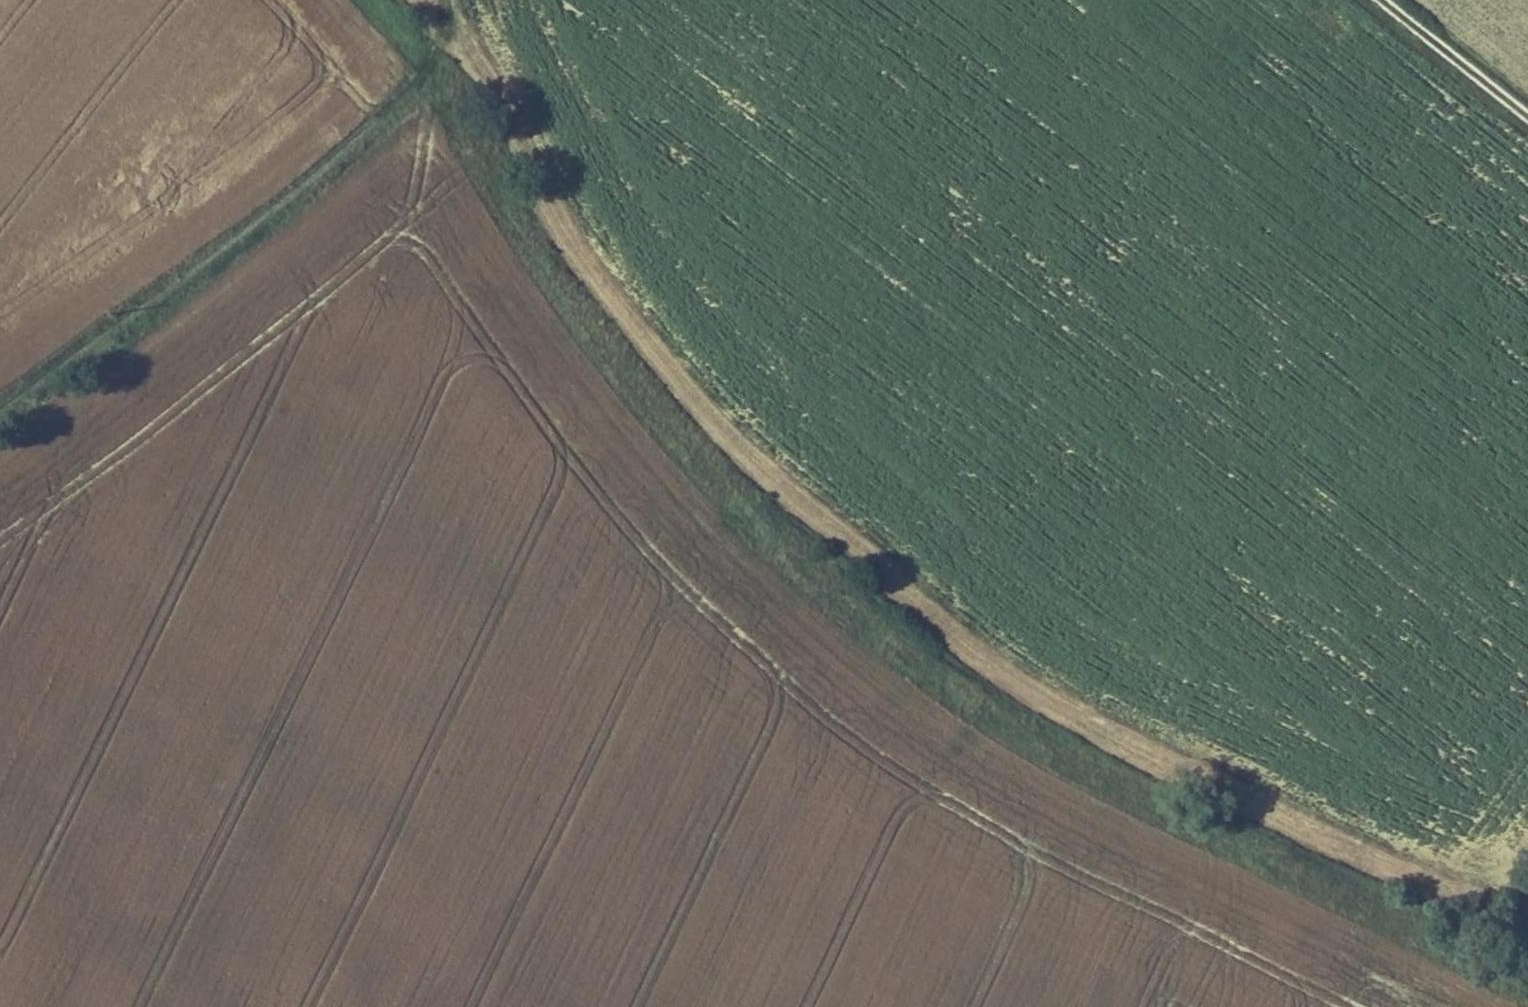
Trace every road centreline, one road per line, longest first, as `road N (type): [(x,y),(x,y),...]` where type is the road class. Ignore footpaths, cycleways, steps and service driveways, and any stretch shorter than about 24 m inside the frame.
road 1 (track): [(0,414),(174,288),(429,74)]
road 2 (unclassified): [(1382,0),(1527,117)]

